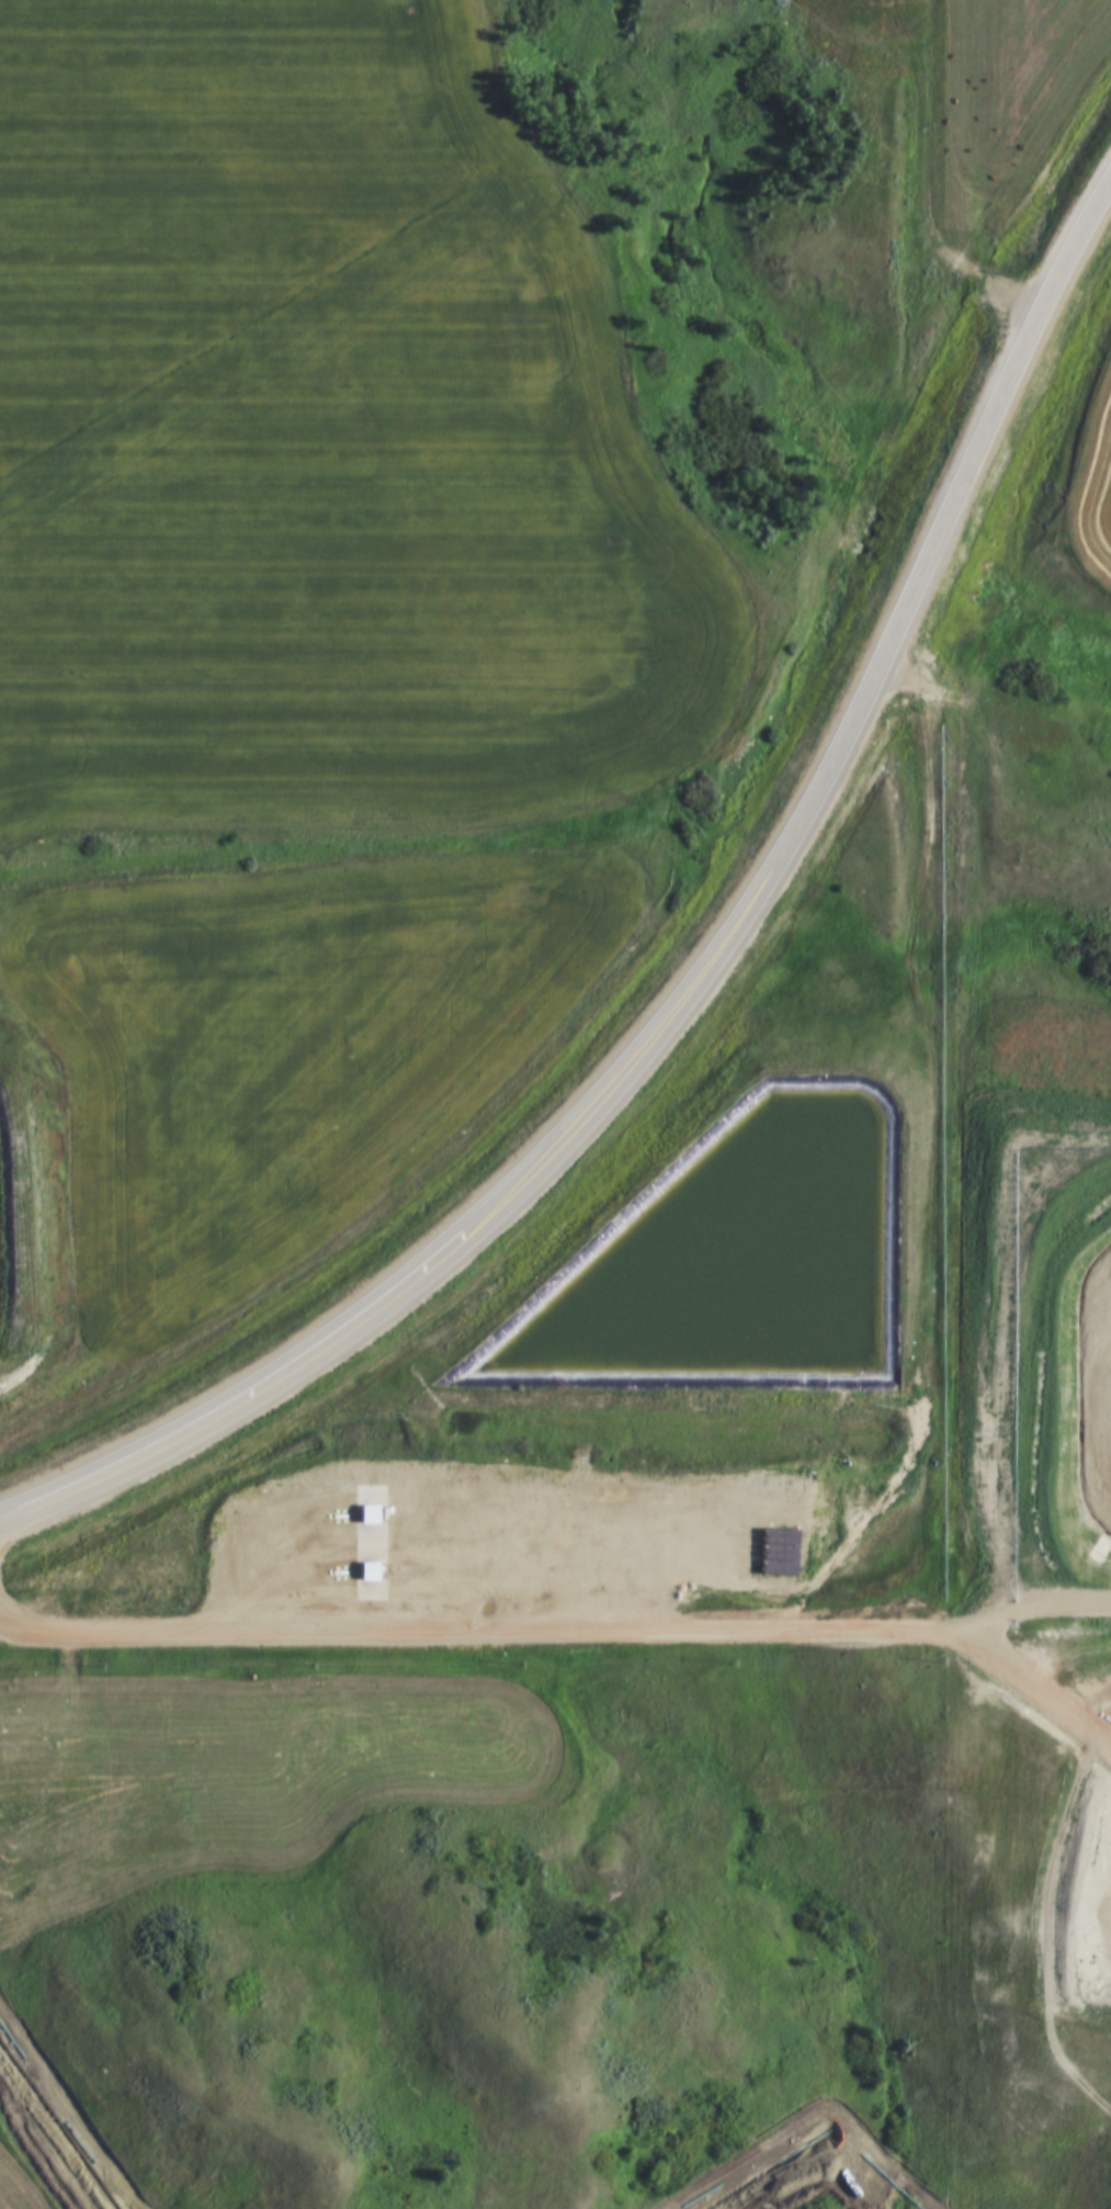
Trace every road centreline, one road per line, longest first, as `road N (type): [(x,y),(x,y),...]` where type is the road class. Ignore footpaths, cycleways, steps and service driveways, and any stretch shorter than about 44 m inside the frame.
road 1 (secondary): [(0,1526),(97,1486),(324,1355),(532,1183),(636,1072),(715,972),(817,803),(1073,250),(1110,187)]

